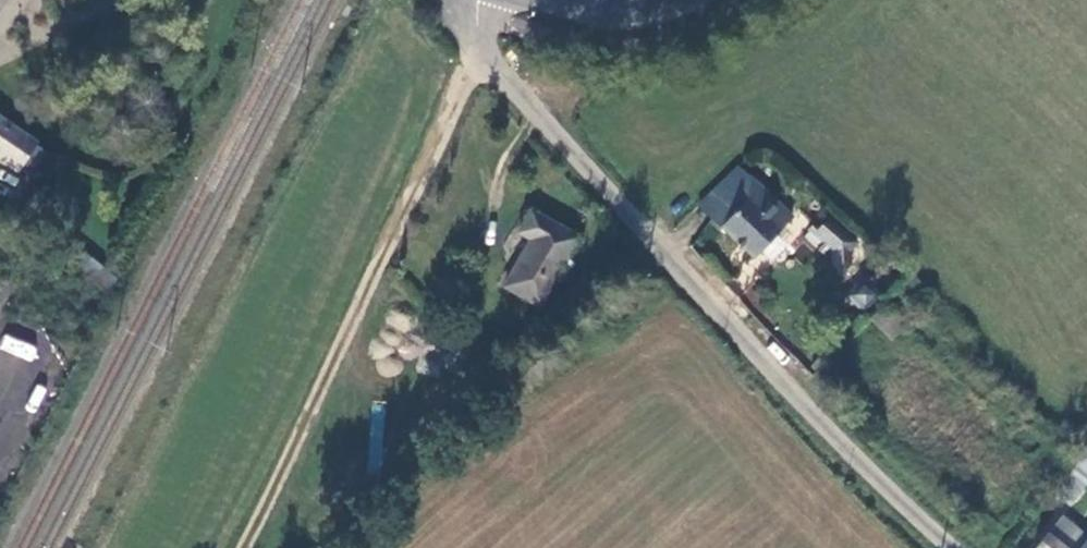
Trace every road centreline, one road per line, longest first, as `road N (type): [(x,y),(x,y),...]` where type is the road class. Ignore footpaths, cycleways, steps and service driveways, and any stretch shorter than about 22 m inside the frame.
road 1 (unclassified): [(483,0),(484,43),(512,84),(789,390),(951,547)]
road 2 (track): [(484,43),(241,547)]

